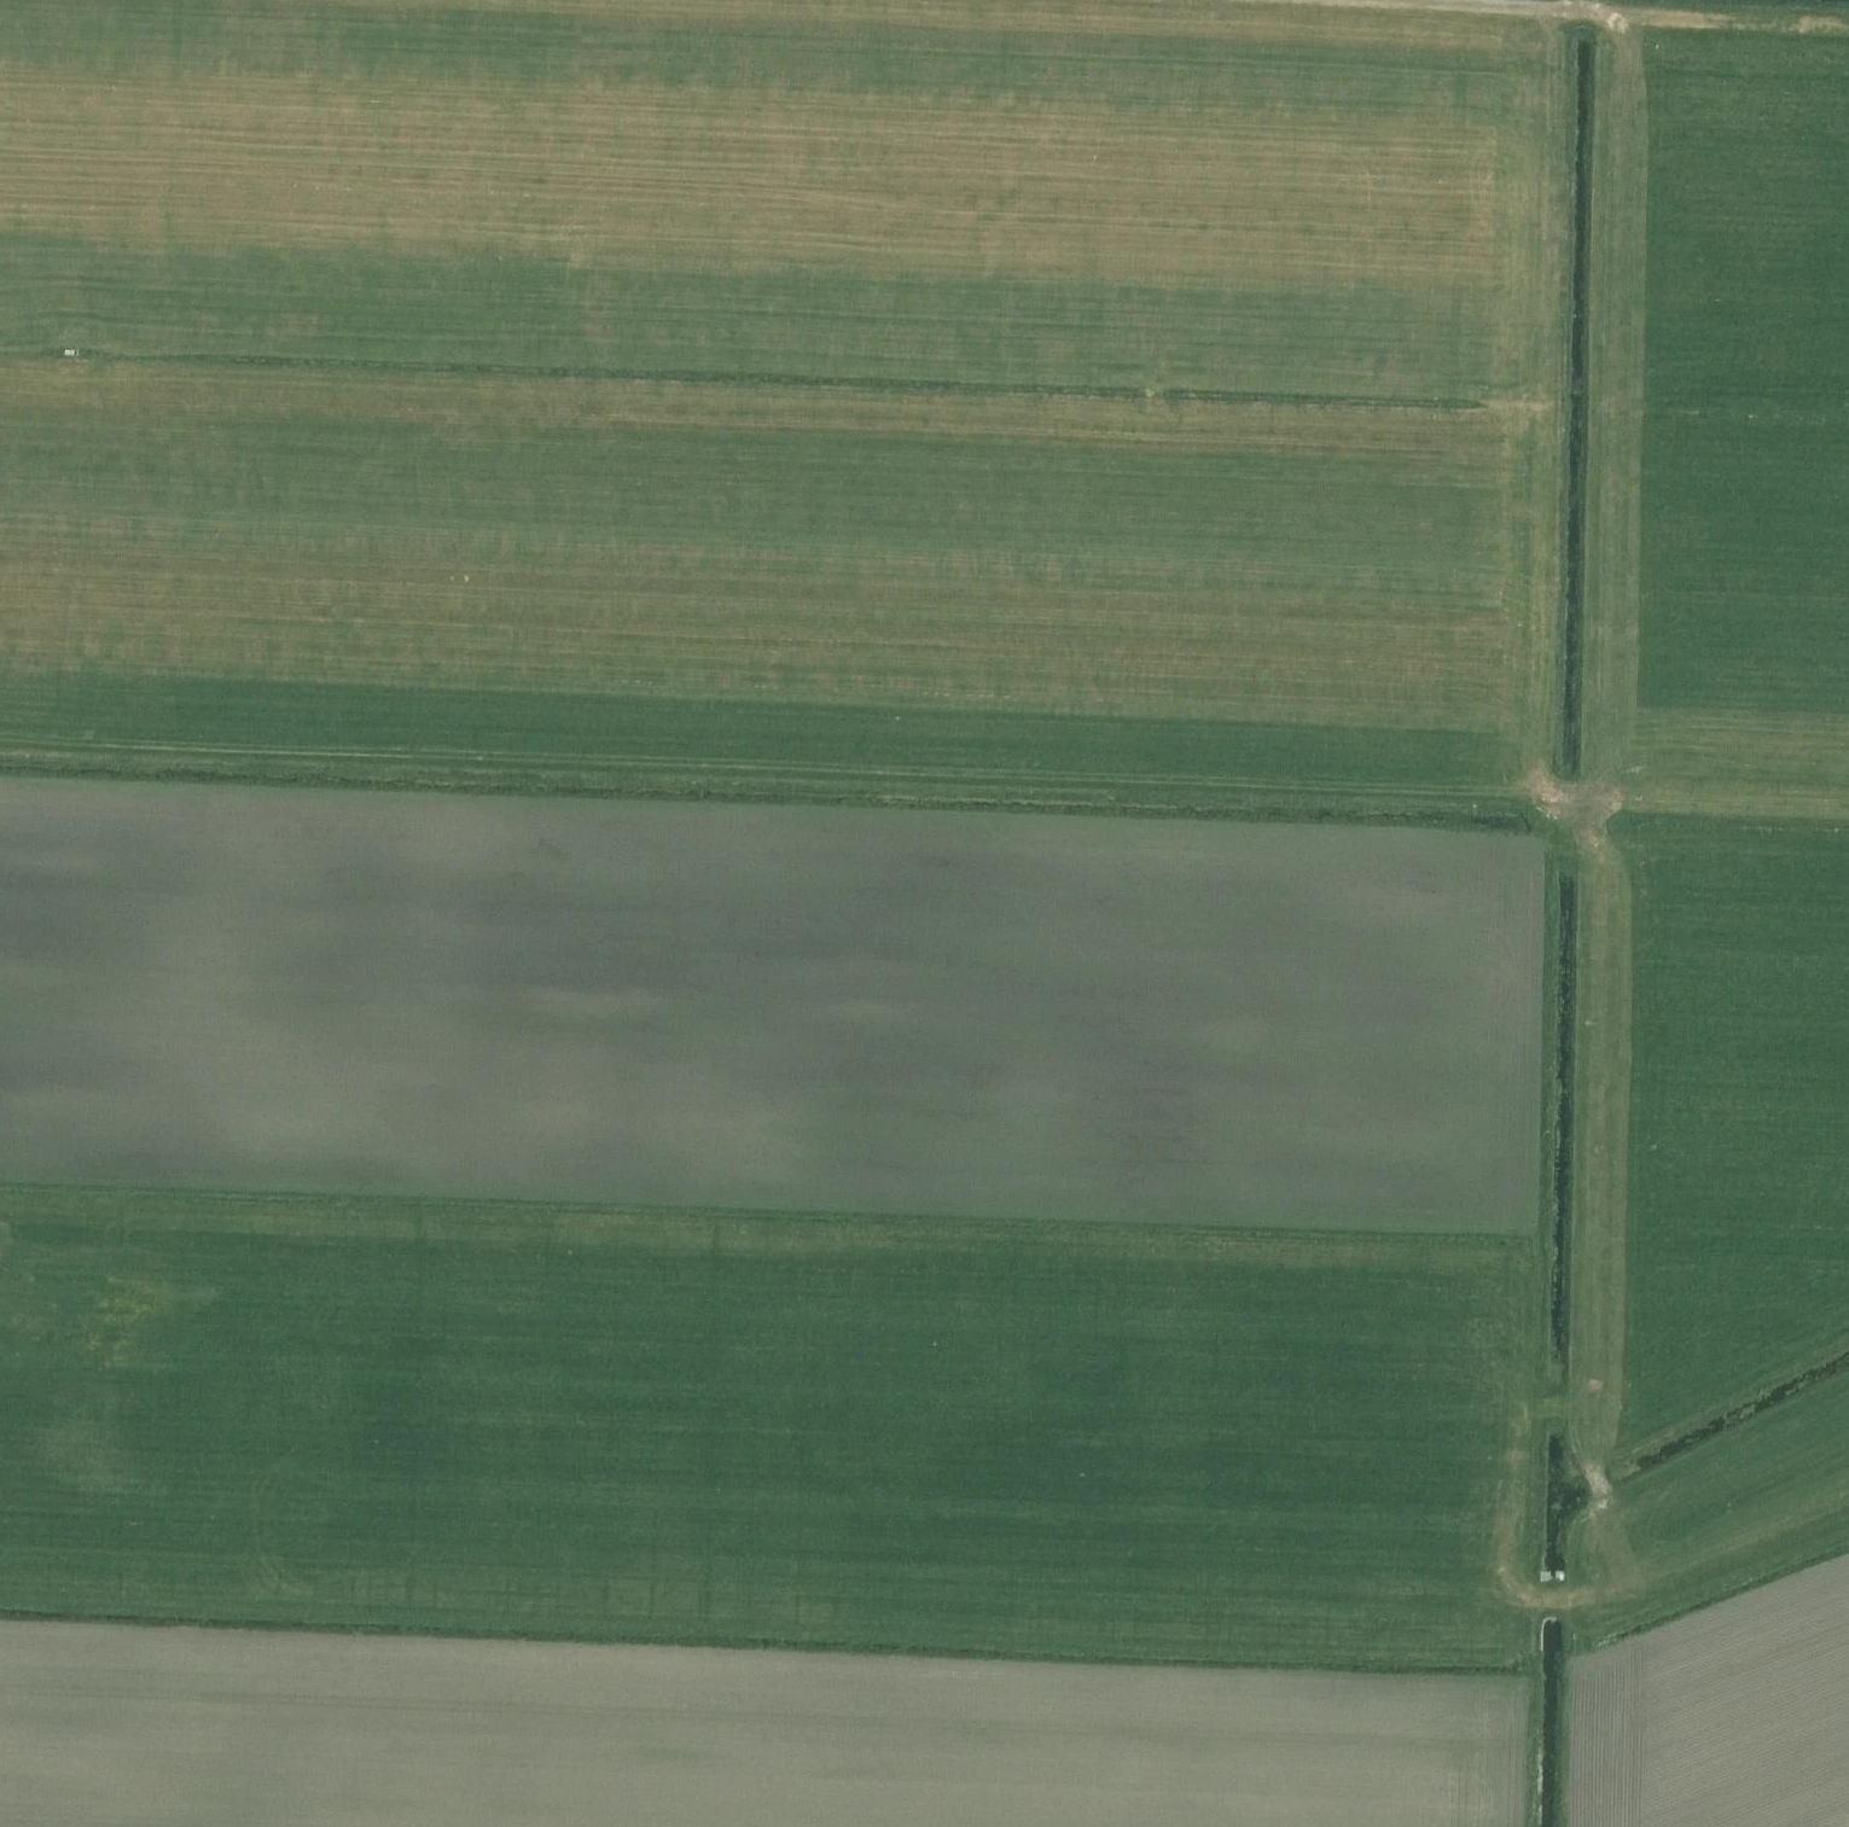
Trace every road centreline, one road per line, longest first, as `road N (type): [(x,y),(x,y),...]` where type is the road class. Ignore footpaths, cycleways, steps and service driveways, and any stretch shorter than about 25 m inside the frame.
road 1 (track): [(1433,0),(1564,5),(1615,21)]

